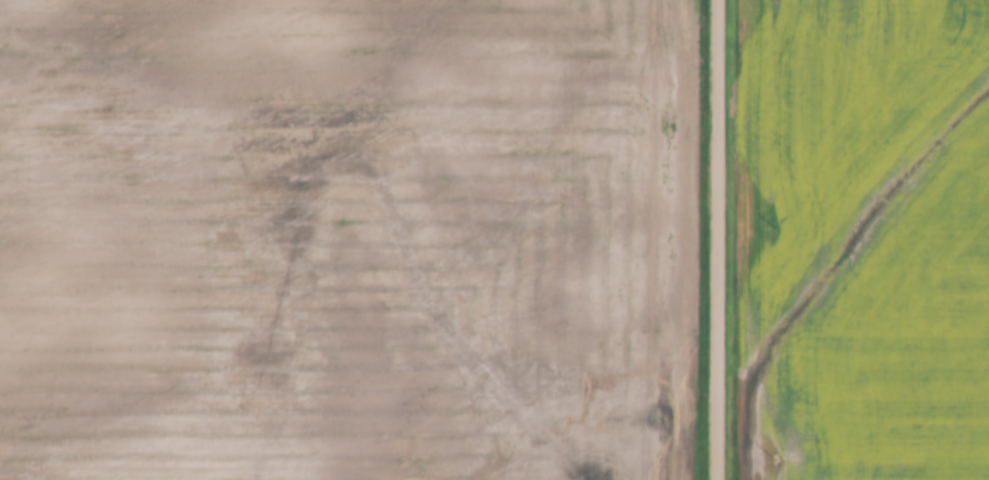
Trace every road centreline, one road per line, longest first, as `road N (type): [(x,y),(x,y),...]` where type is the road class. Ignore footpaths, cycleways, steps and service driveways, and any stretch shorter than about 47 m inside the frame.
road 1 (residential): [(724,479),(723,0)]

